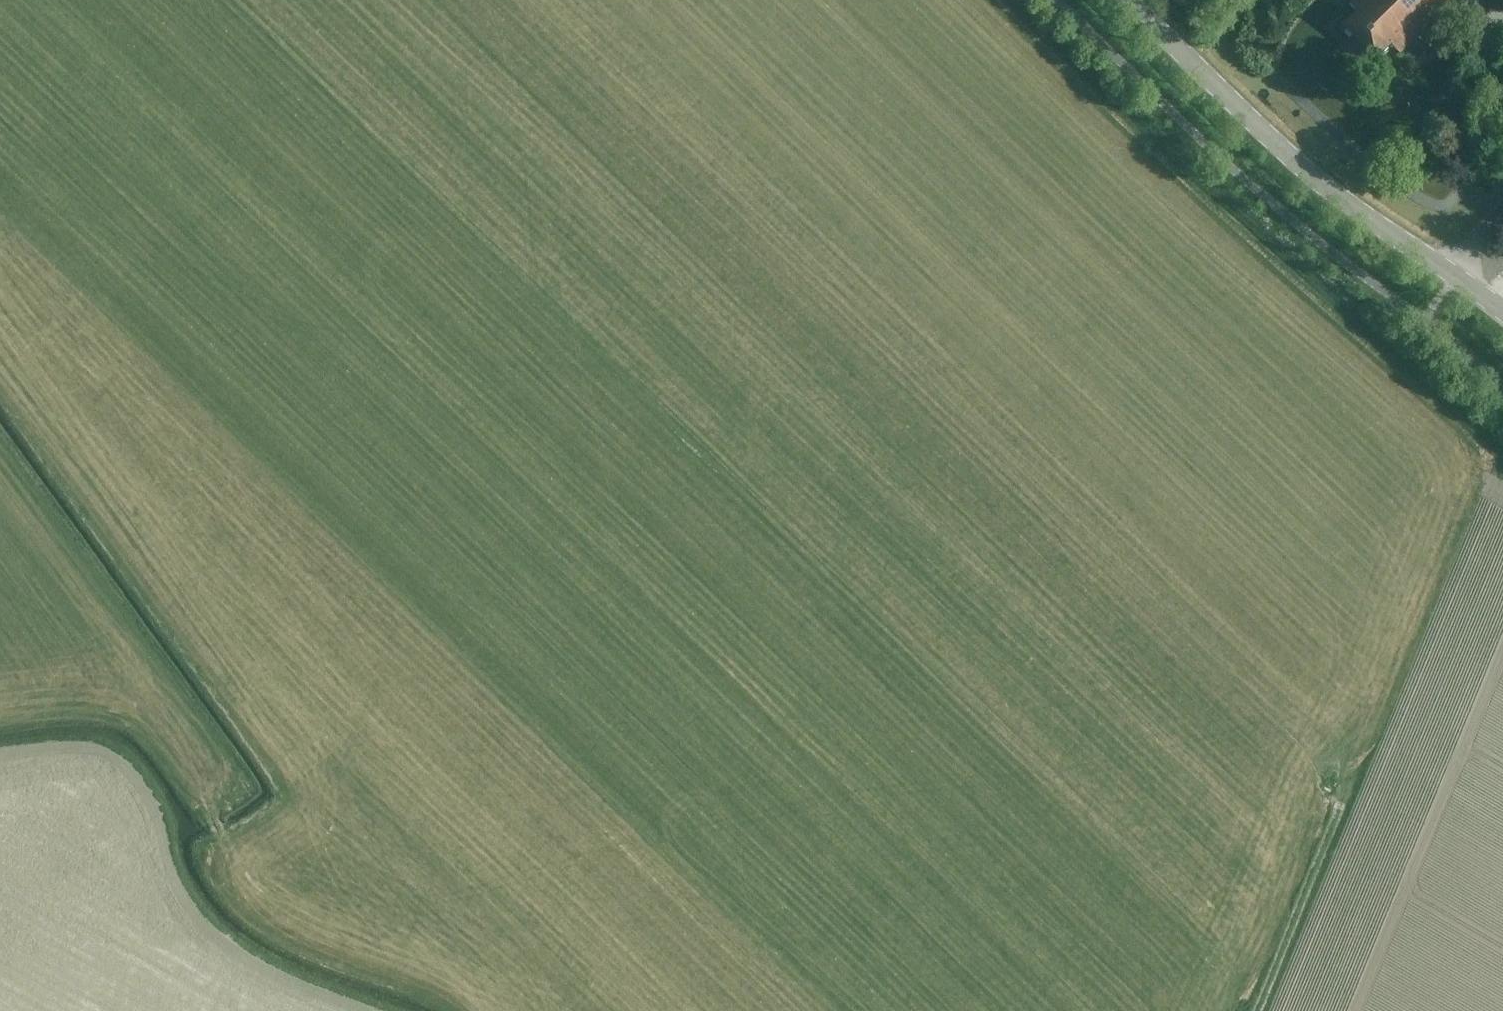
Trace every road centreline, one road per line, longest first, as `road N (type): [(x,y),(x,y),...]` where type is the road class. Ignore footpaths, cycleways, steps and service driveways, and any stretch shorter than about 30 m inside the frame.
road 1 (tertiary): [(1502,311),(1305,173),(1128,0)]

